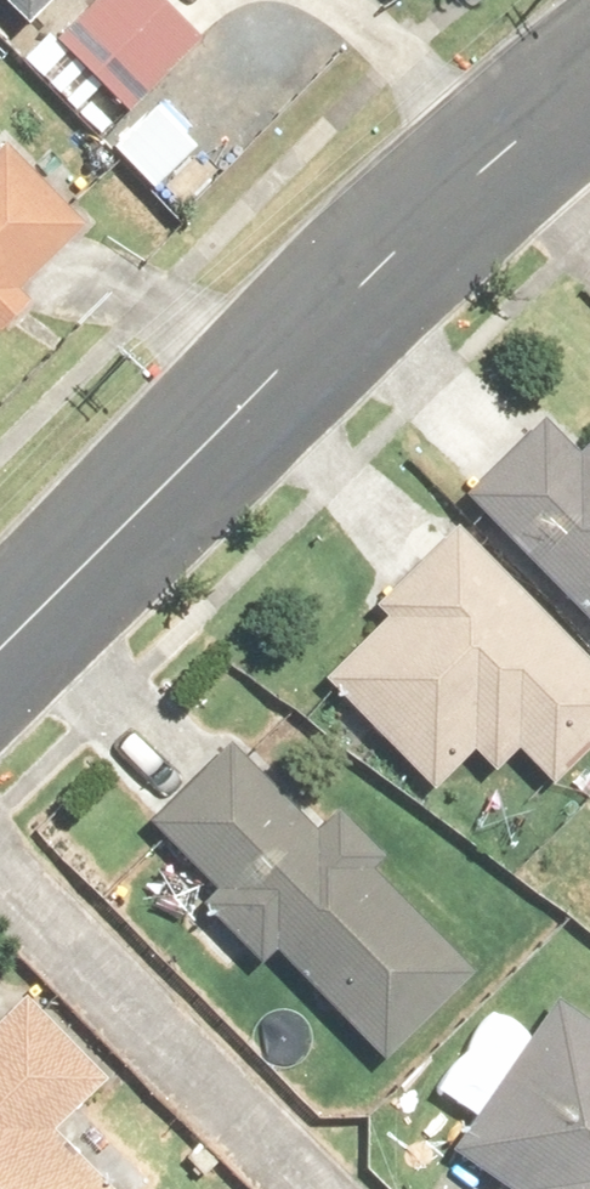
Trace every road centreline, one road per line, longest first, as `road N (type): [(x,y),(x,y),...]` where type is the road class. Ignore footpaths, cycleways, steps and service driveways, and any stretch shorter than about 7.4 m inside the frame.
road 1 (residential): [(589,80),(394,254),(0,651)]

